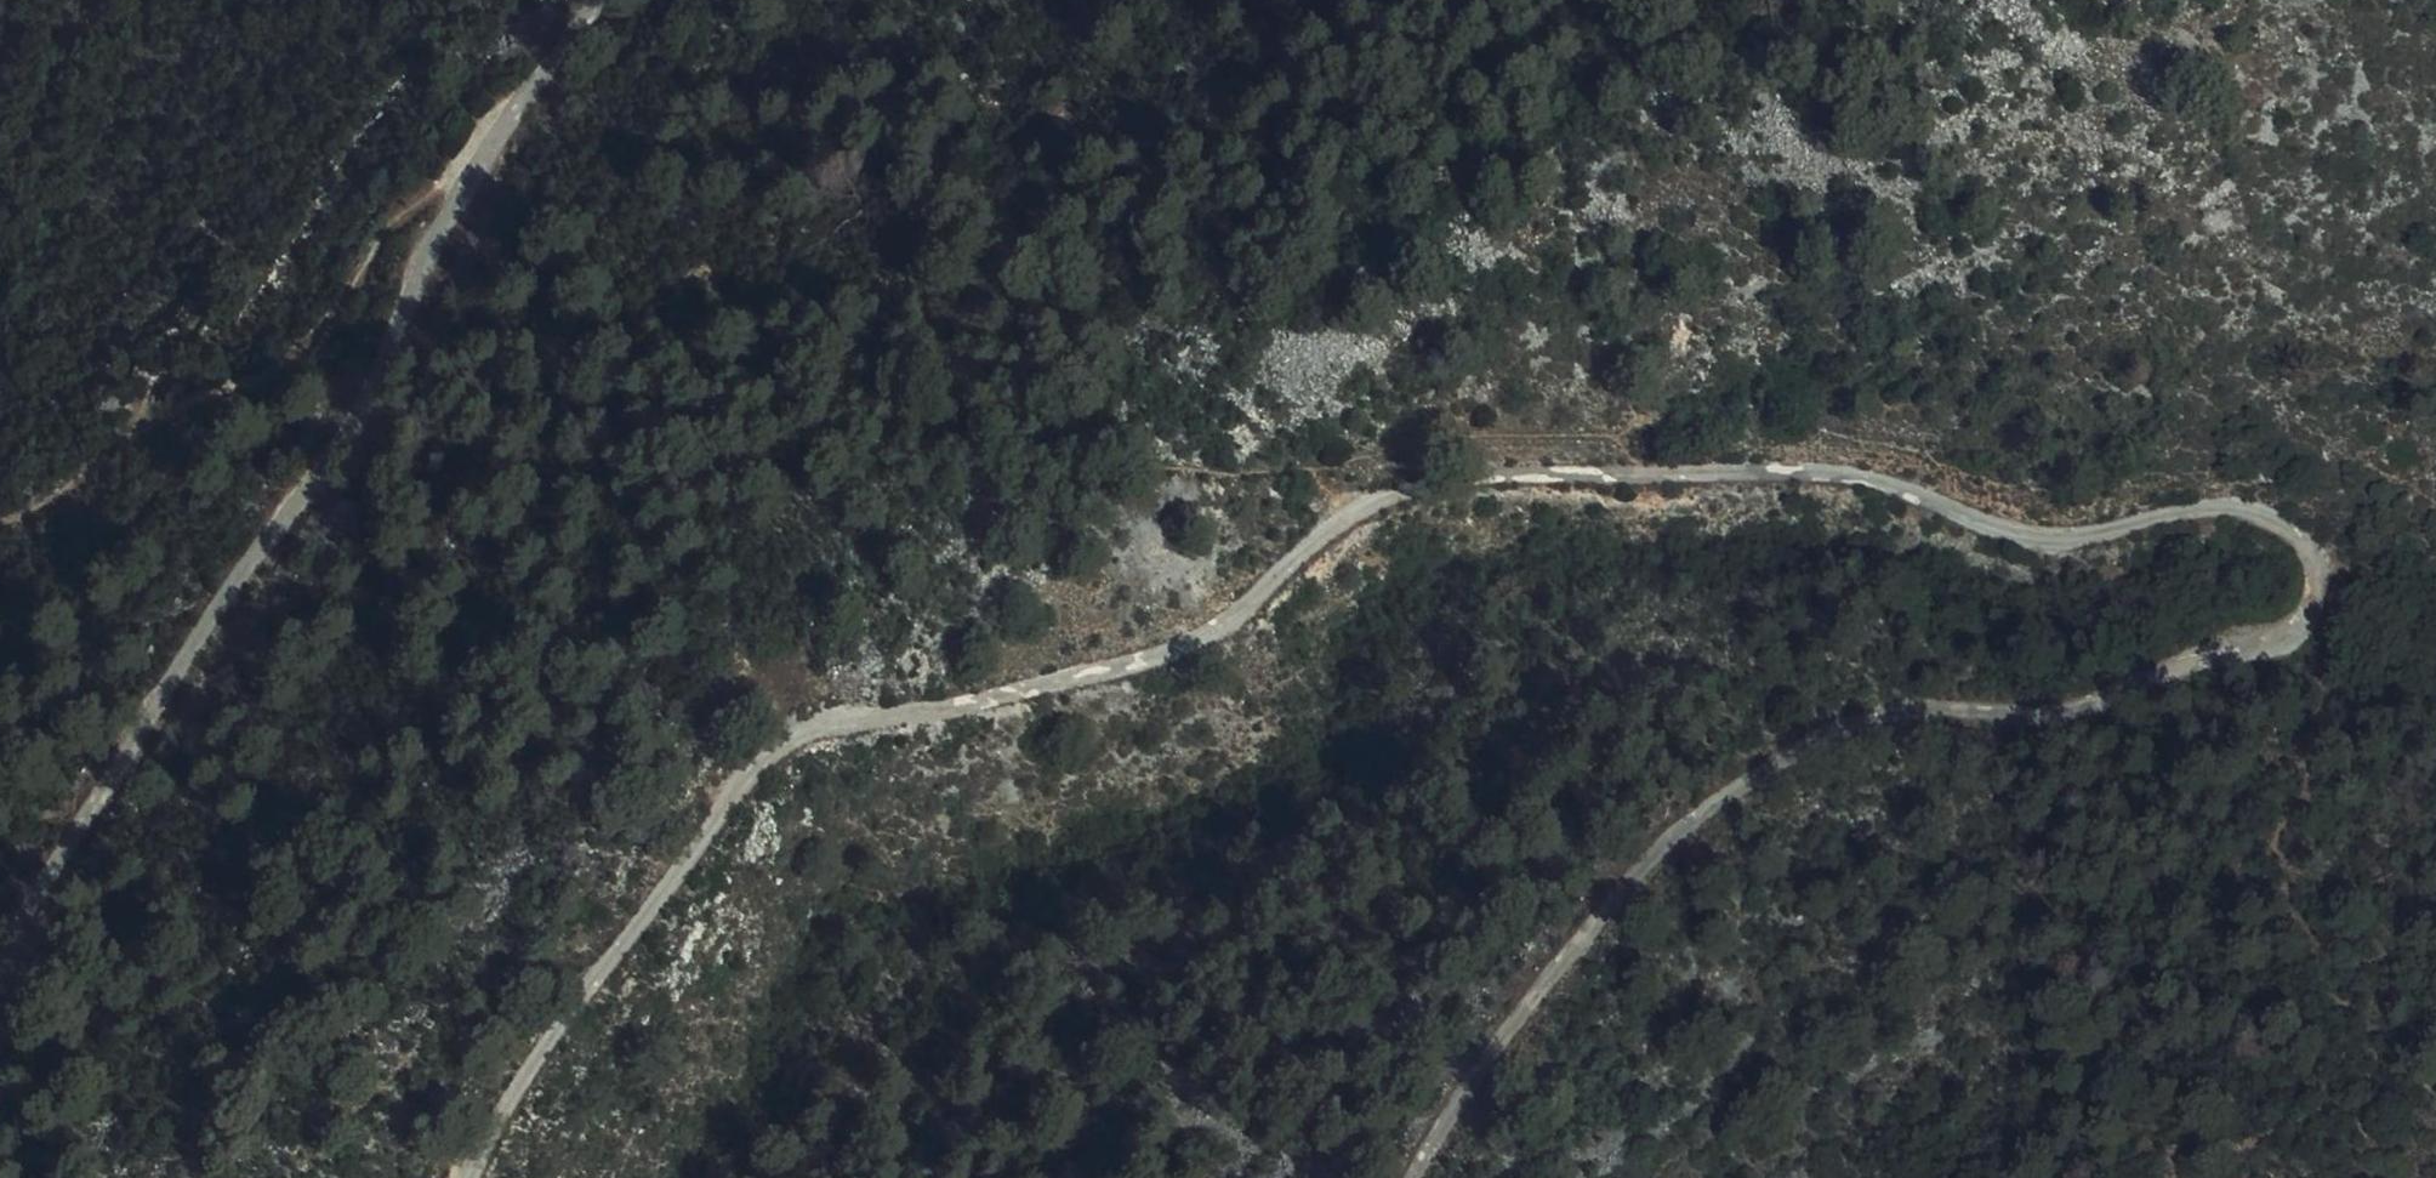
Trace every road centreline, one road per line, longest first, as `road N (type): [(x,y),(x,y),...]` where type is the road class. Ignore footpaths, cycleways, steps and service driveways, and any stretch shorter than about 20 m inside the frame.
road 1 (track): [(463,1177),(569,1012),(749,775),(797,737),(1107,672),(1207,639),(1290,565),(1378,502),(1466,478),(1838,475),(1916,495),(2020,543),(2081,540),(2214,507),(2270,516),(2314,556),(2304,618),(2264,647),(2166,670),(2057,712),(1887,715),(1778,762),(1661,843),(1529,999),(1434,1130),(1412,1177)]
road 2 (track): [(590,0),(461,185),(299,500),(0,955)]

